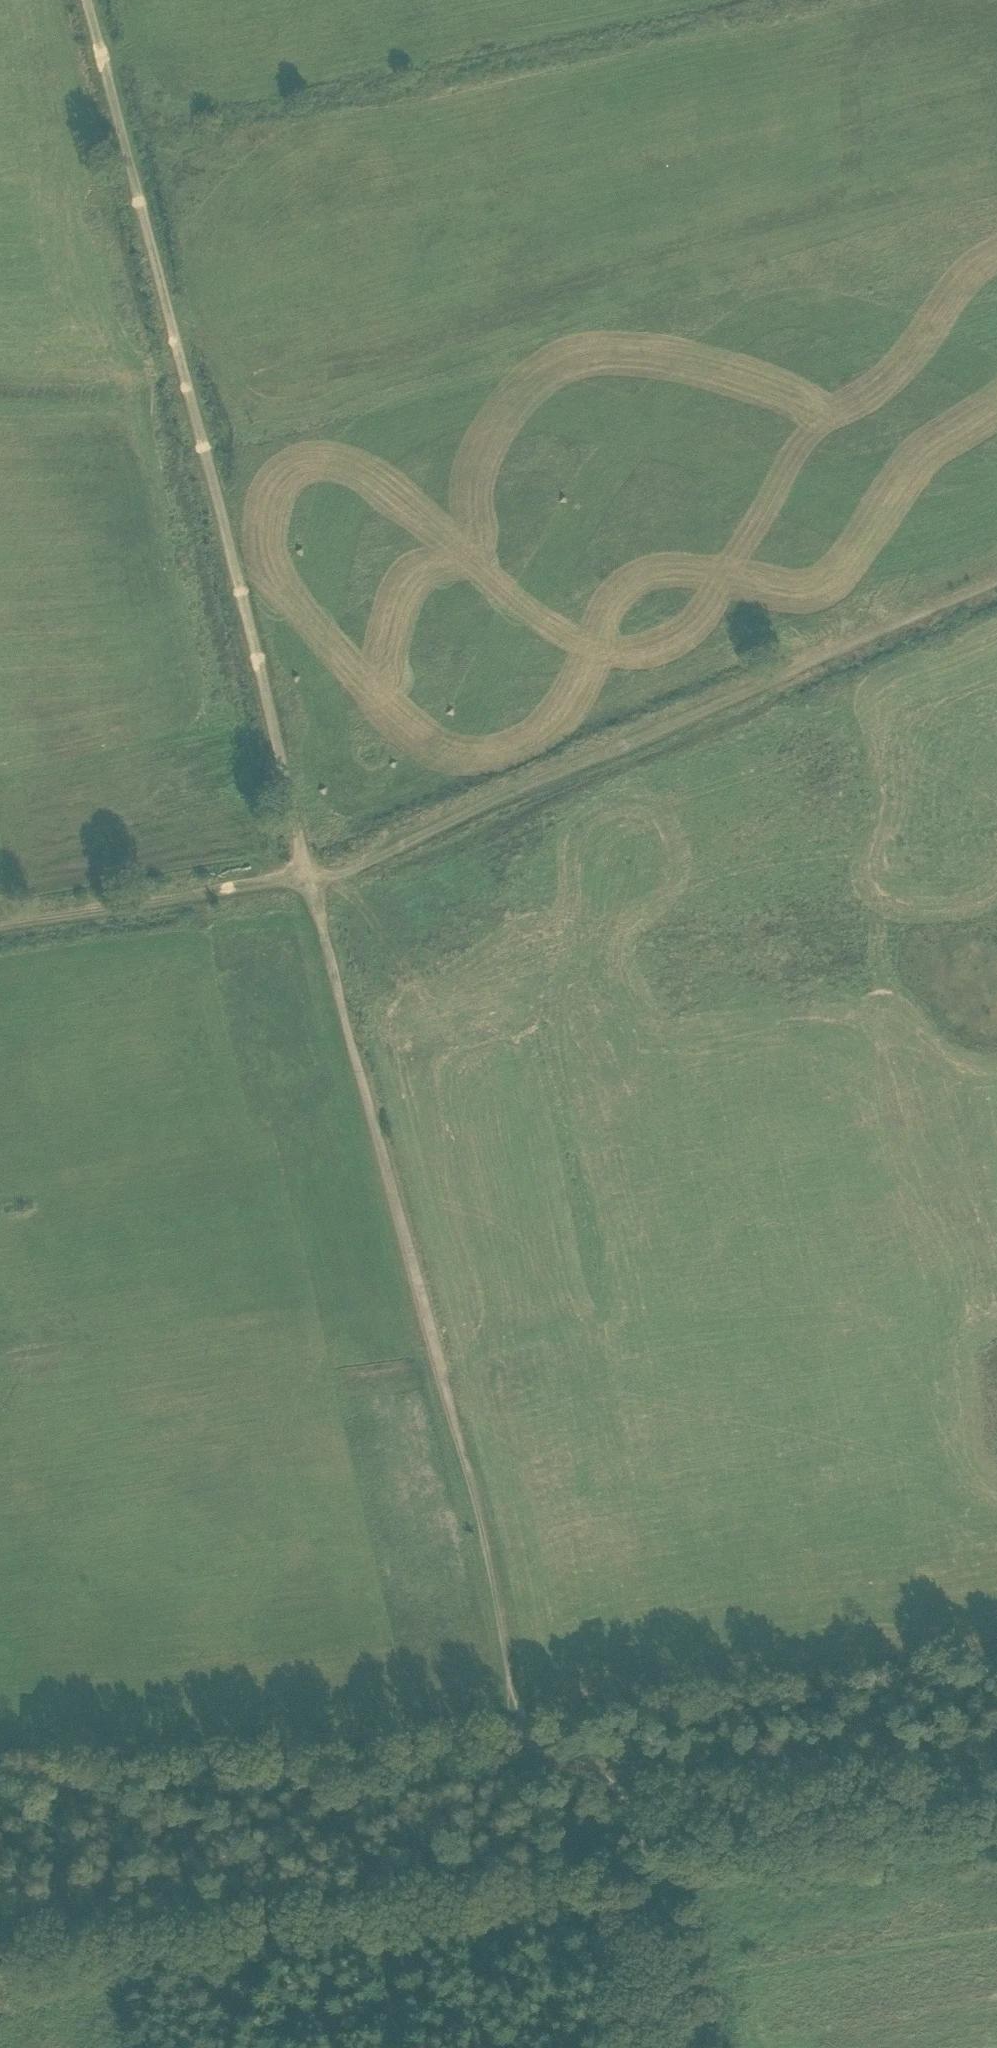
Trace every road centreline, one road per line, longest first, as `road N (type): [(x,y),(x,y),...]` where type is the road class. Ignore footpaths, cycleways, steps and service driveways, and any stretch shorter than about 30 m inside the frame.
road 1 (track): [(311,874),(86,0)]
road 2 (track): [(526,1727),(496,1575),(311,874)]
road 3 (track): [(311,874),(996,581)]
road 4 (track): [(0,1782),(176,1779),(526,1727)]
road 5 (track): [(996,1759),(603,1770)]
road 6 (track): [(0,927),(311,874)]
road 7 (track): [(603,1770),(633,1827),(672,2047)]

